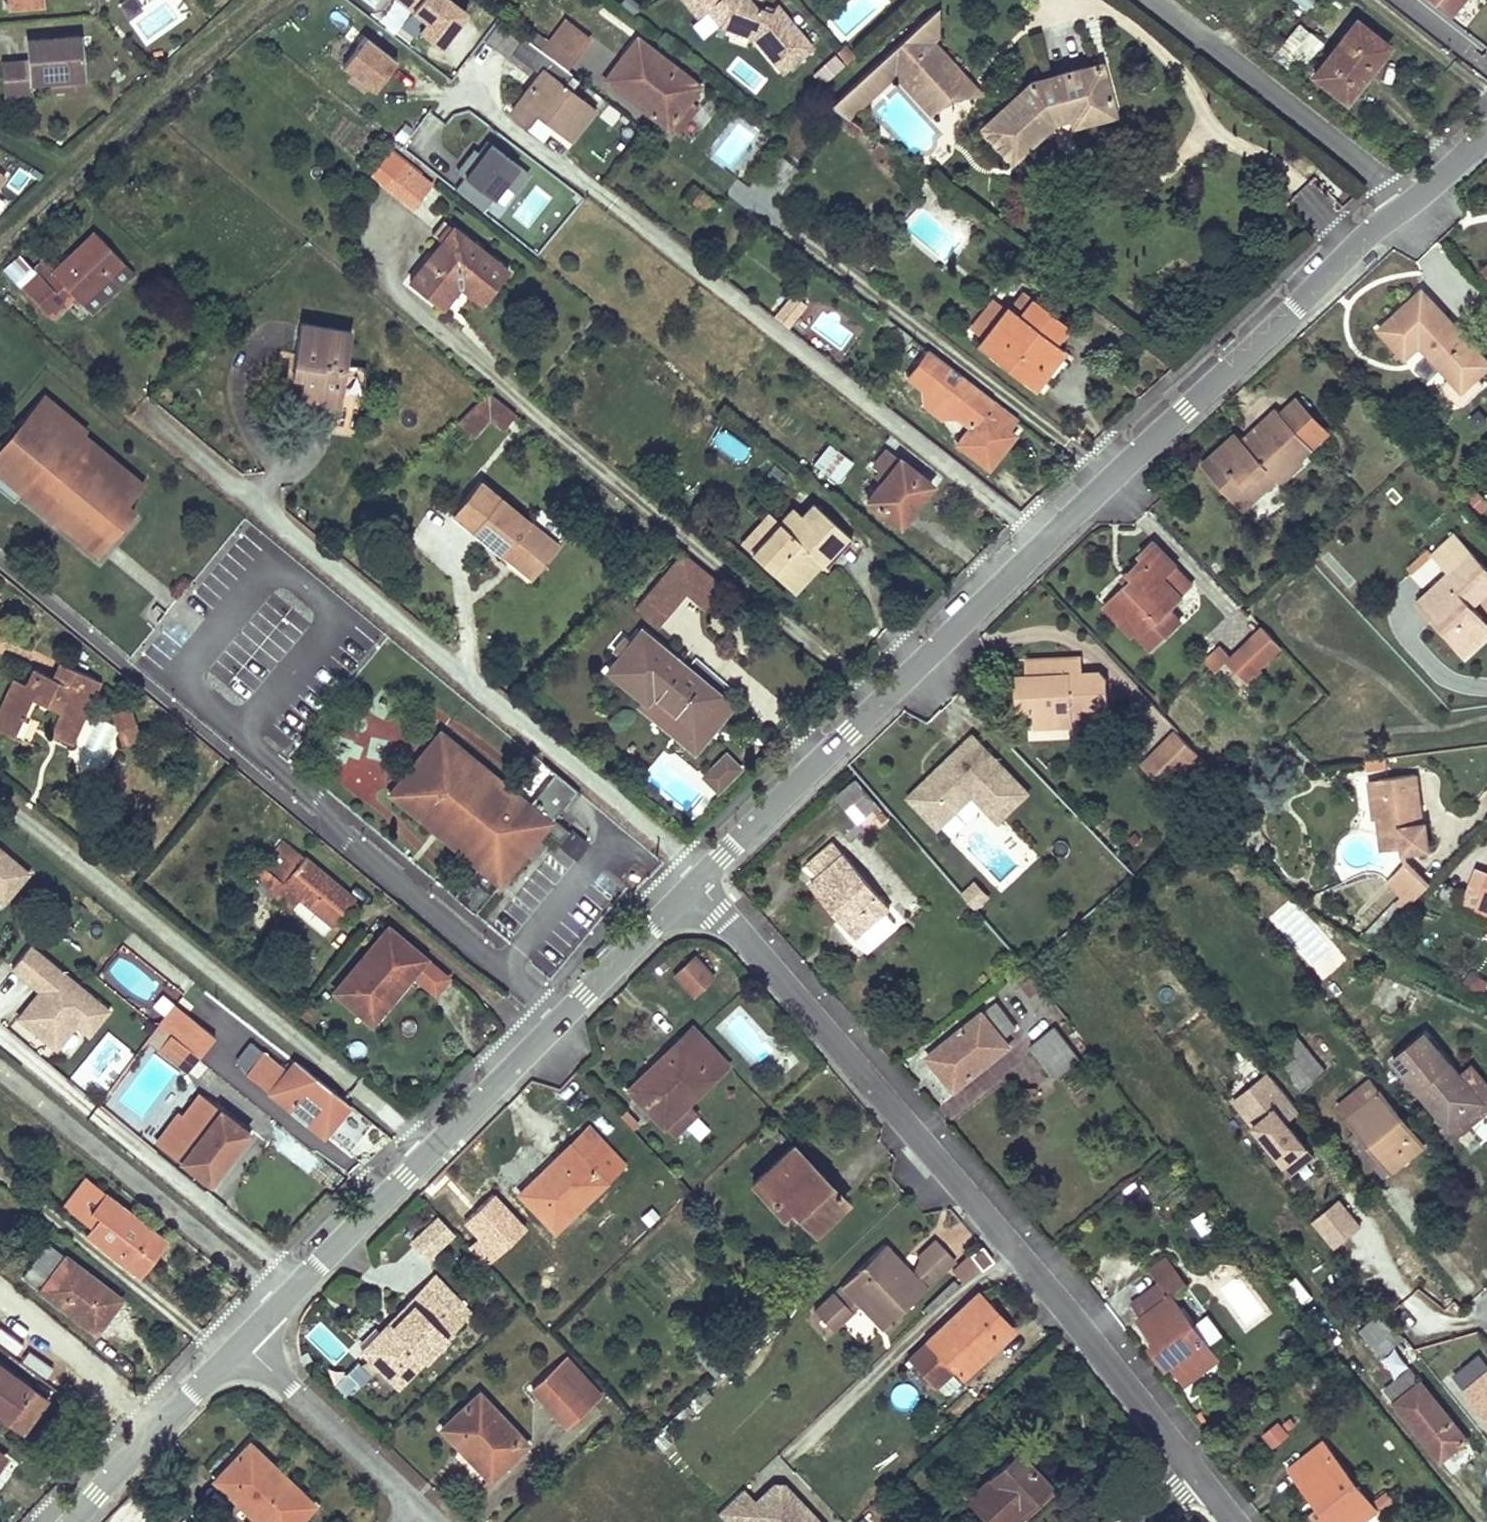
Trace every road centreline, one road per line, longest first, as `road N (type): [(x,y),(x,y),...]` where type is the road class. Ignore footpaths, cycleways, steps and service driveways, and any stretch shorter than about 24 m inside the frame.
road 1 (unclassified): [(695,891),(1401,201)]
road 2 (residential): [(695,891),(1191,1474)]
road 3 (residential): [(159,425),(680,858),(695,891)]
road 4 (residential): [(0,795),(428,1143)]
road 5 (unclassified): [(562,1018),(339,837),(324,801),(283,773)]
road 6 (residential): [(0,1049),(287,1291)]
road 7 (residential): [(1401,201),(1158,0)]
road 8 (unclassified): [(61,1521),(250,1326)]
road 9 (residential): [(438,1521),(250,1326)]
road 10 (unclassified): [(287,1291),(428,1143)]
road 11 (unclassified): [(562,1018),(695,891)]
road 12 (unclassified): [(428,1143),(562,1018)]

